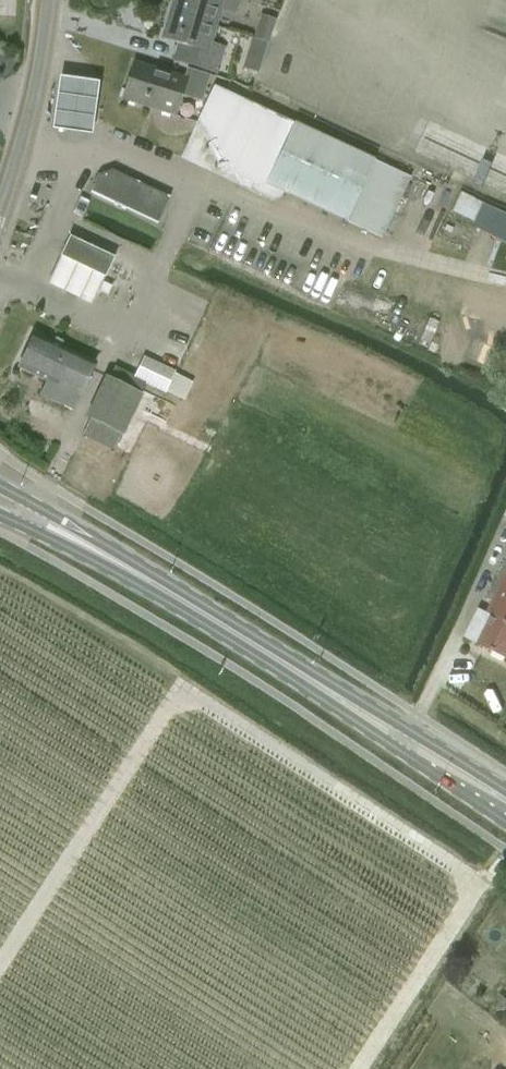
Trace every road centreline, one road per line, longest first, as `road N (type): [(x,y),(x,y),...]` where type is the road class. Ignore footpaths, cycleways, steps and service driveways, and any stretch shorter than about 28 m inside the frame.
road 1 (primary): [(505,805),(188,597),(0,497)]
road 2 (tertiary): [(0,208),(31,109),(49,0)]

